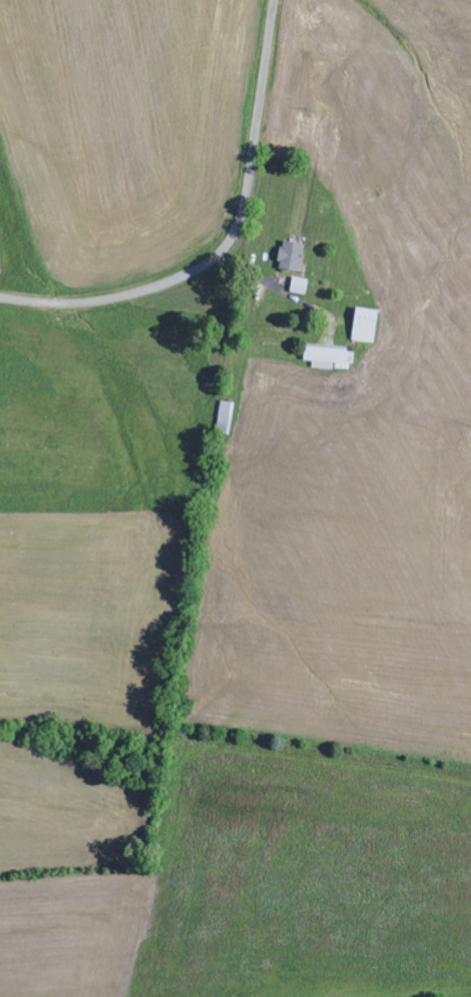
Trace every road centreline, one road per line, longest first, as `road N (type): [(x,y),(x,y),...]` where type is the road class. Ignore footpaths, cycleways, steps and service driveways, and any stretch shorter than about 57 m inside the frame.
road 1 (residential): [(0,296),(106,297),(159,282),(219,250),(239,212),(272,0)]

